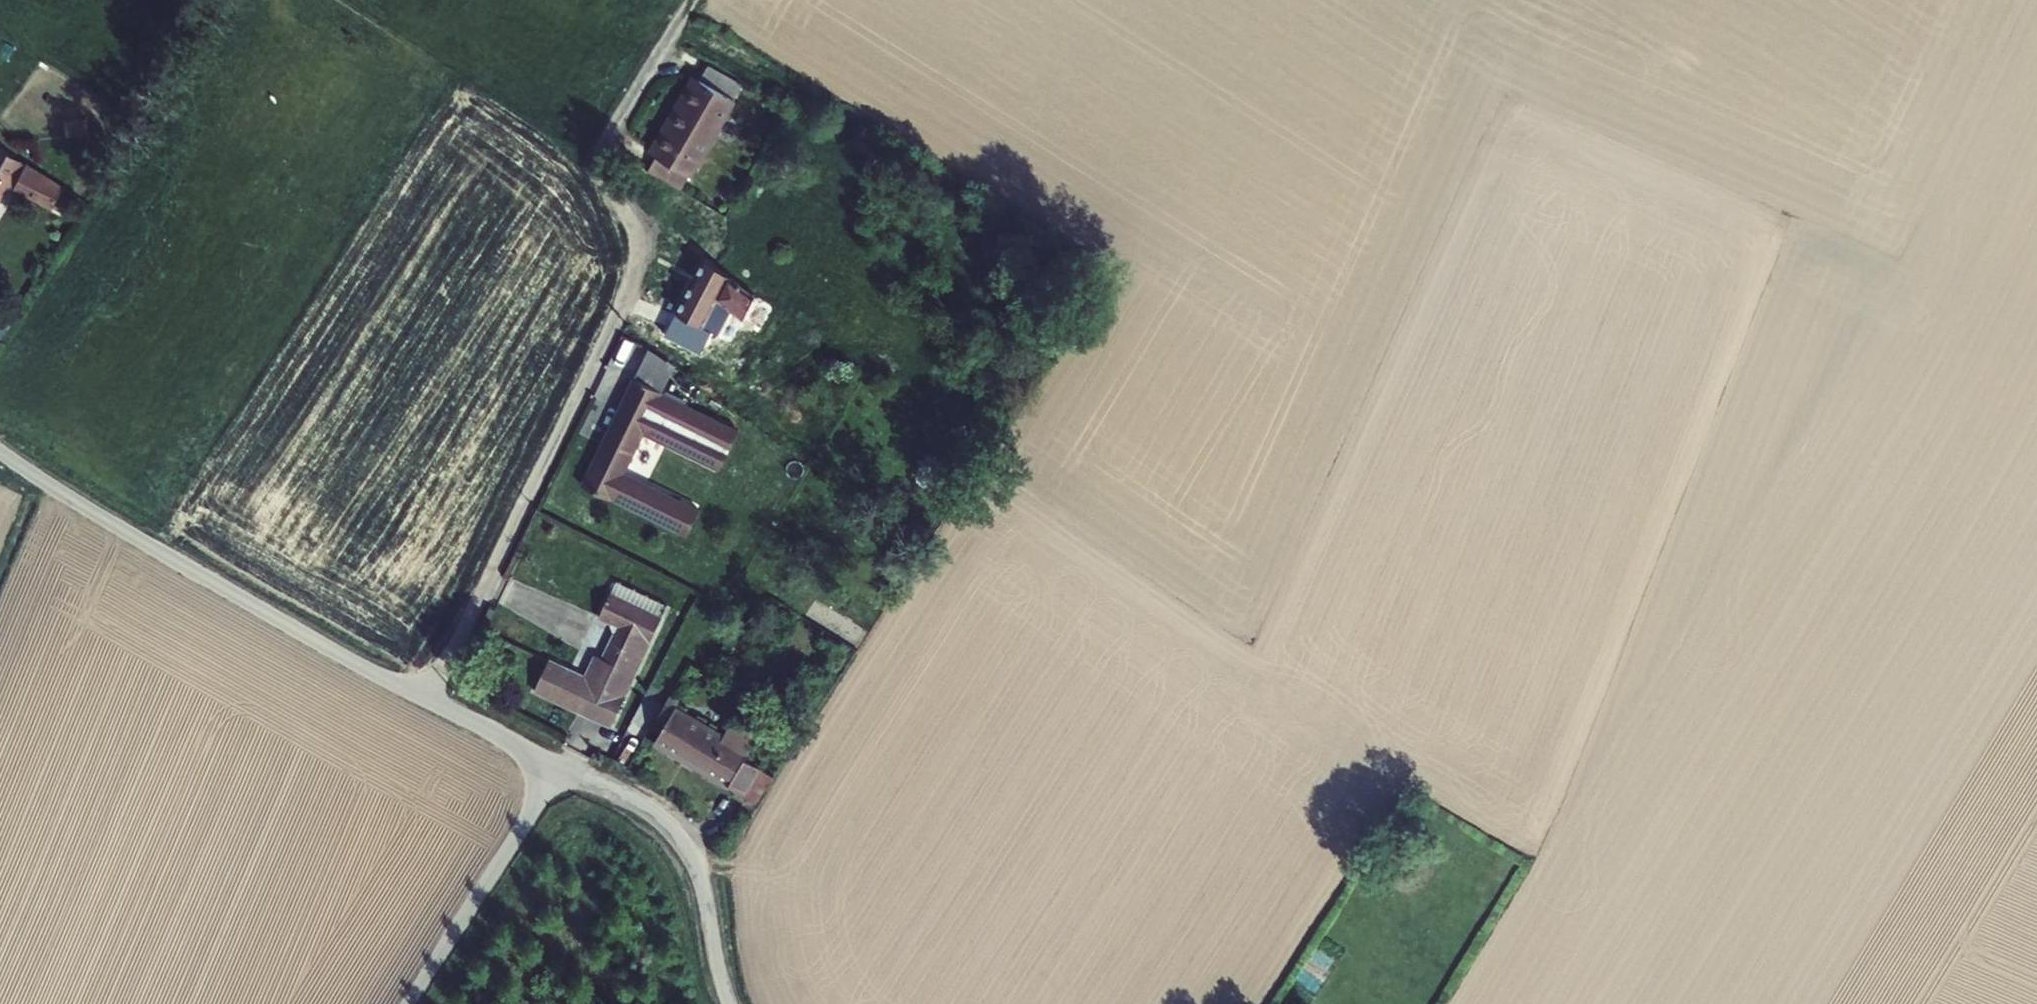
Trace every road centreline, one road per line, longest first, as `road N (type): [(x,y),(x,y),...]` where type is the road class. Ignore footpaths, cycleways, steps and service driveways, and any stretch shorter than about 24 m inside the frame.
road 1 (residential): [(427,700),(660,229),(614,139),(666,61)]
road 2 (unclassified): [(0,451),(427,700)]
road 3 (residential): [(561,771),(650,814),(685,846),(727,1003)]
road 4 (unclassified): [(561,771),(411,1003)]
road 5 (unclassified): [(427,700),(561,771)]

